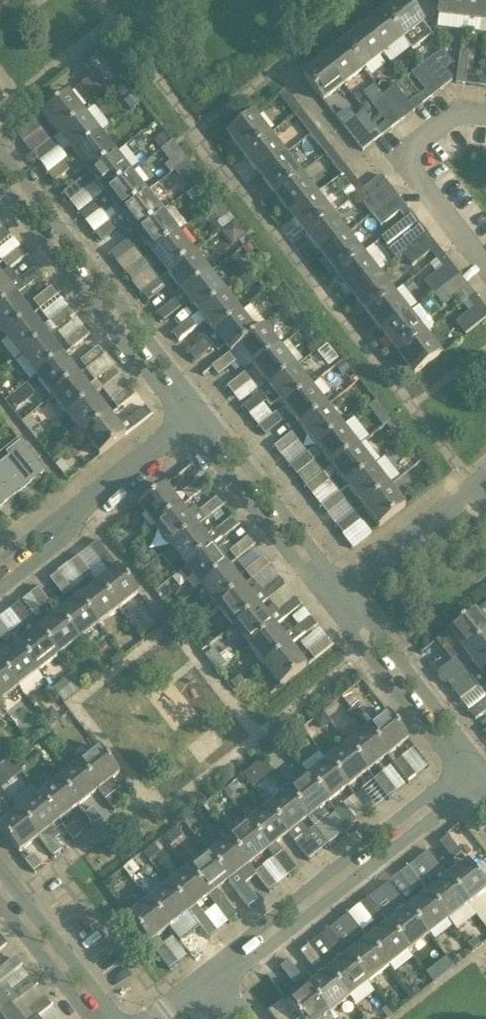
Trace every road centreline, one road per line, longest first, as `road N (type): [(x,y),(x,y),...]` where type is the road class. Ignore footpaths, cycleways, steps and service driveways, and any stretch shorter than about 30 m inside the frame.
road 1 (residential): [(182,398),(177,378),(0,154)]
road 2 (residential): [(453,790),(428,795),(235,948),(225,969)]
road 3 (residential): [(225,969),(247,964),(369,870),(443,811),(453,790)]
road 4 (residential): [(0,188),(160,389),(182,398)]
road 5 (residential): [(0,576),(198,417)]
road 6 (residential): [(485,268),(405,161),(408,148),(449,116),(485,115)]
road 7 (residential): [(338,596),(198,417)]
road 8 (residential): [(475,774),(338,596)]
road 9 (residential): [(485,480),(338,596)]
road 10 (residential): [(113,1018),(0,869)]
road 11 (residential): [(0,904),(91,1018)]

